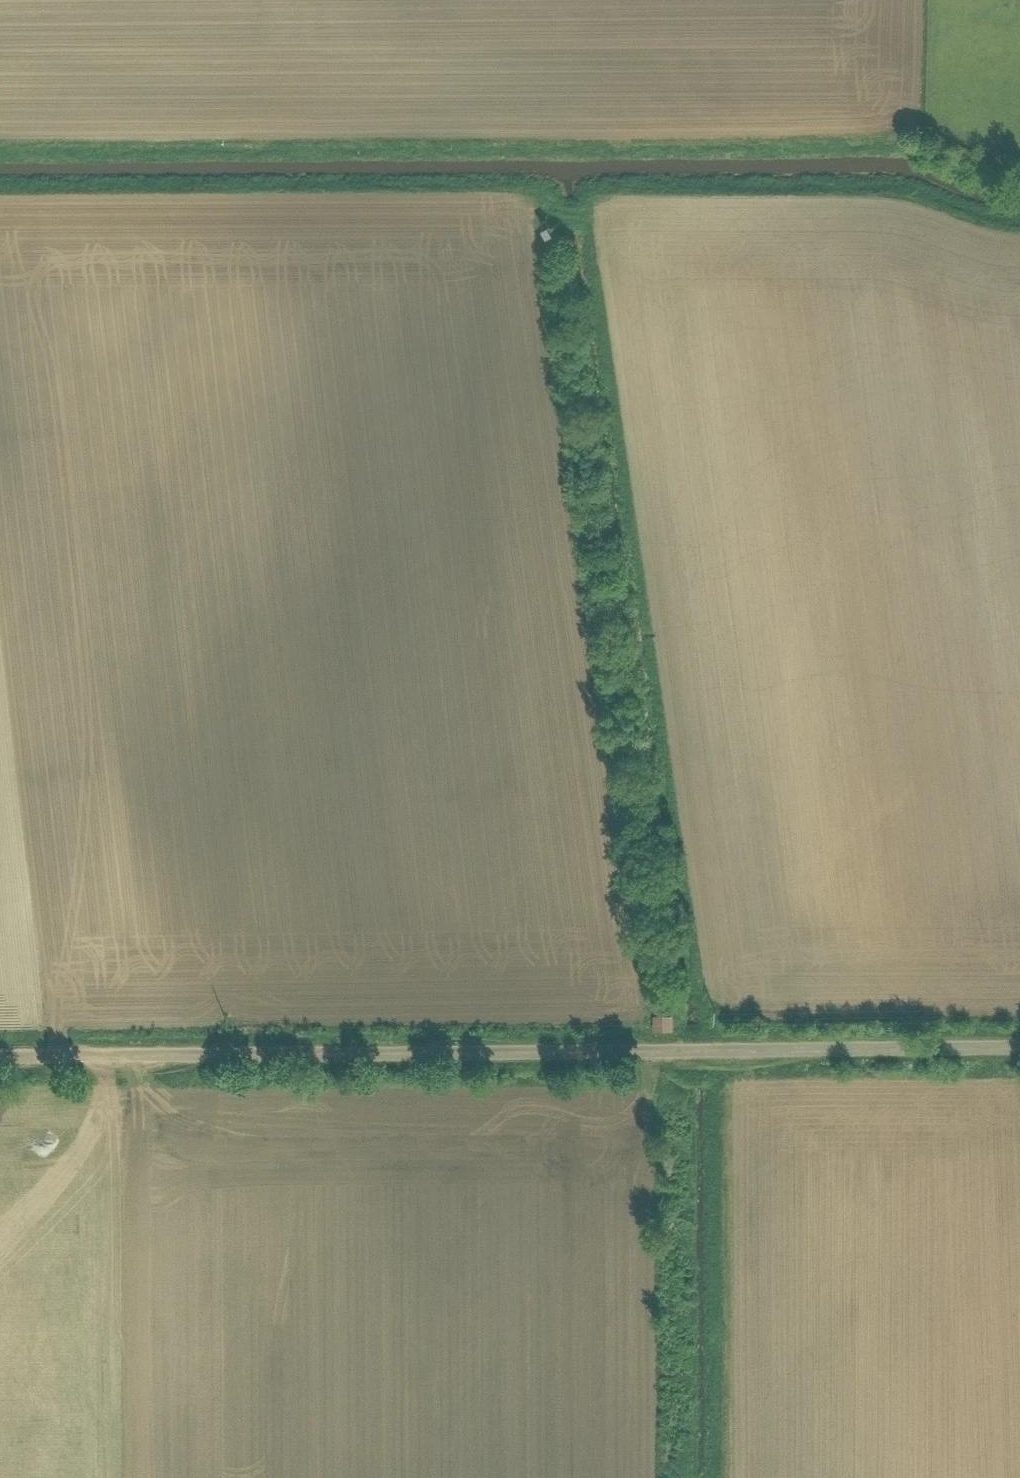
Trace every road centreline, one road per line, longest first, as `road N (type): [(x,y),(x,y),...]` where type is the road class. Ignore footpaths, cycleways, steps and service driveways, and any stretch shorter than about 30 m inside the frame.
road 1 (unclassified): [(0,1060),(1019,1048)]

